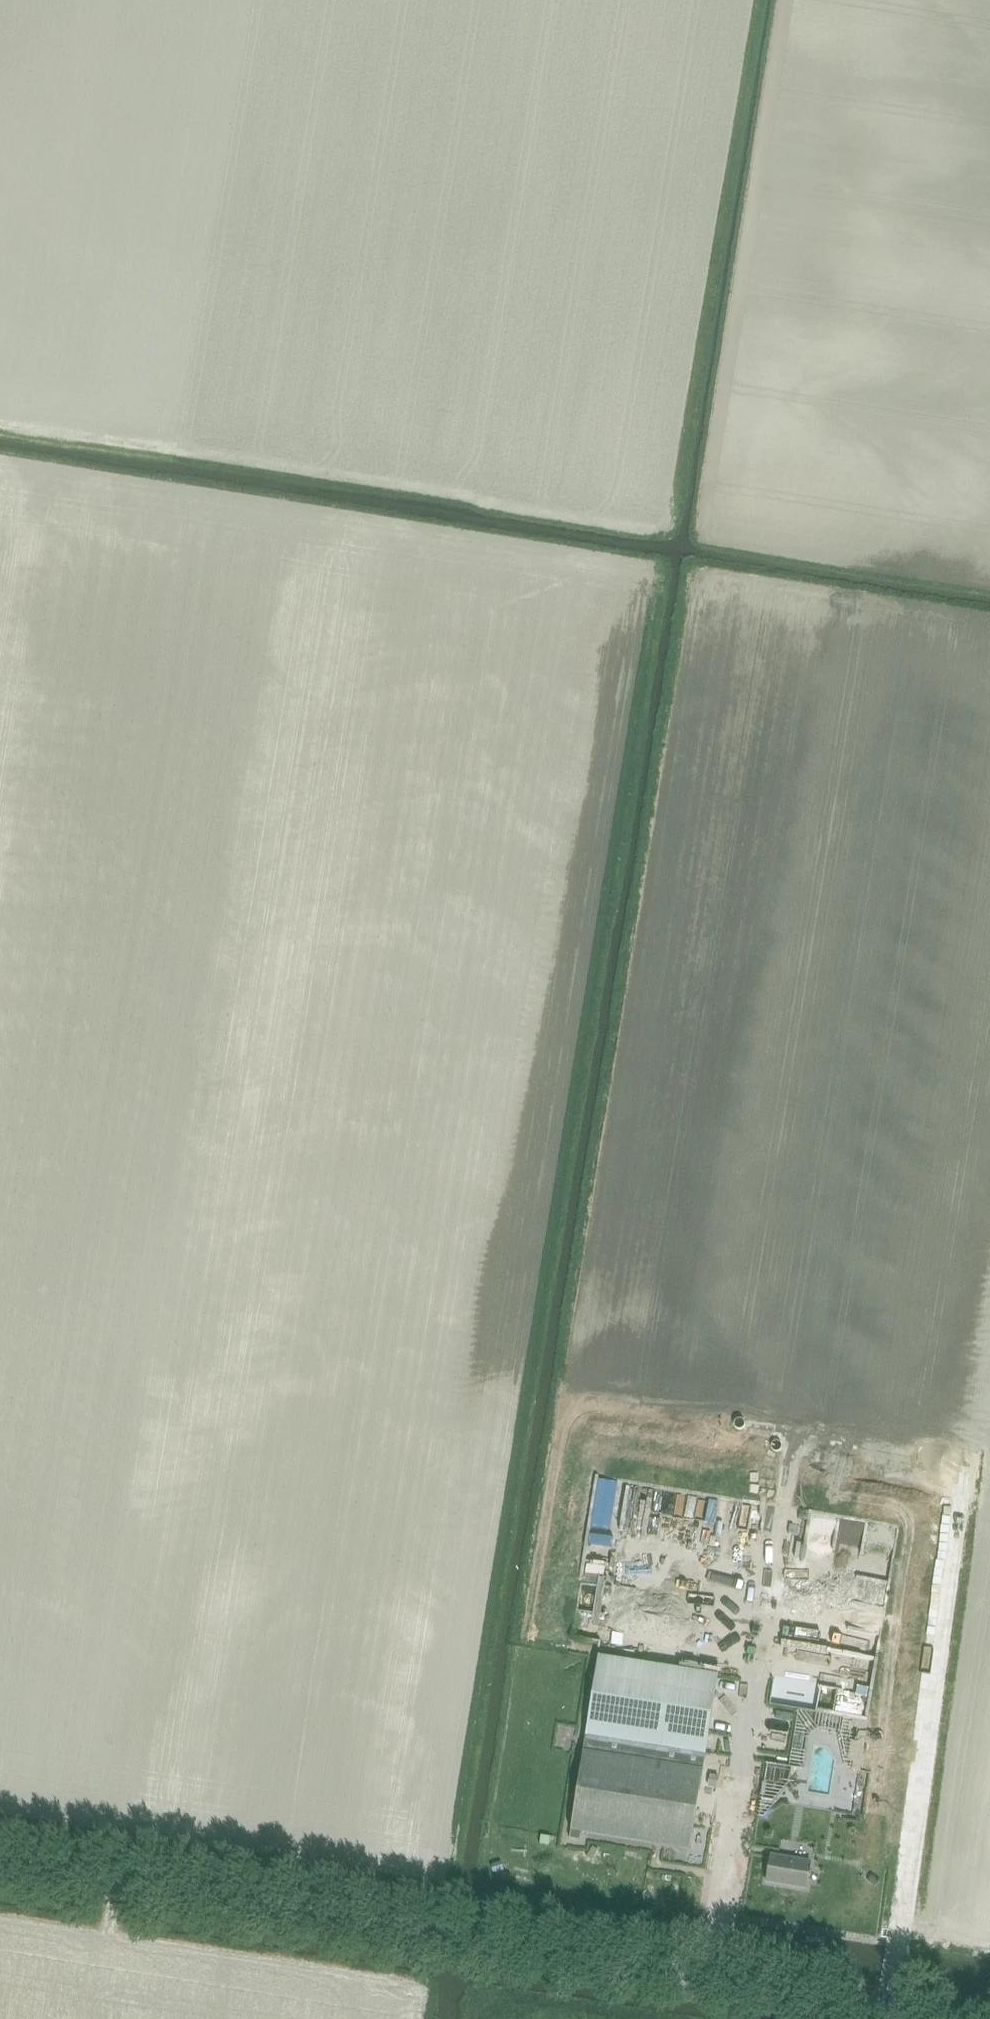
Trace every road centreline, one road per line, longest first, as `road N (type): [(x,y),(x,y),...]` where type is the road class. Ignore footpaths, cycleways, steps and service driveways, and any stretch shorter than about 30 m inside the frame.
road 1 (tertiary): [(981,2018),(0,1863)]

